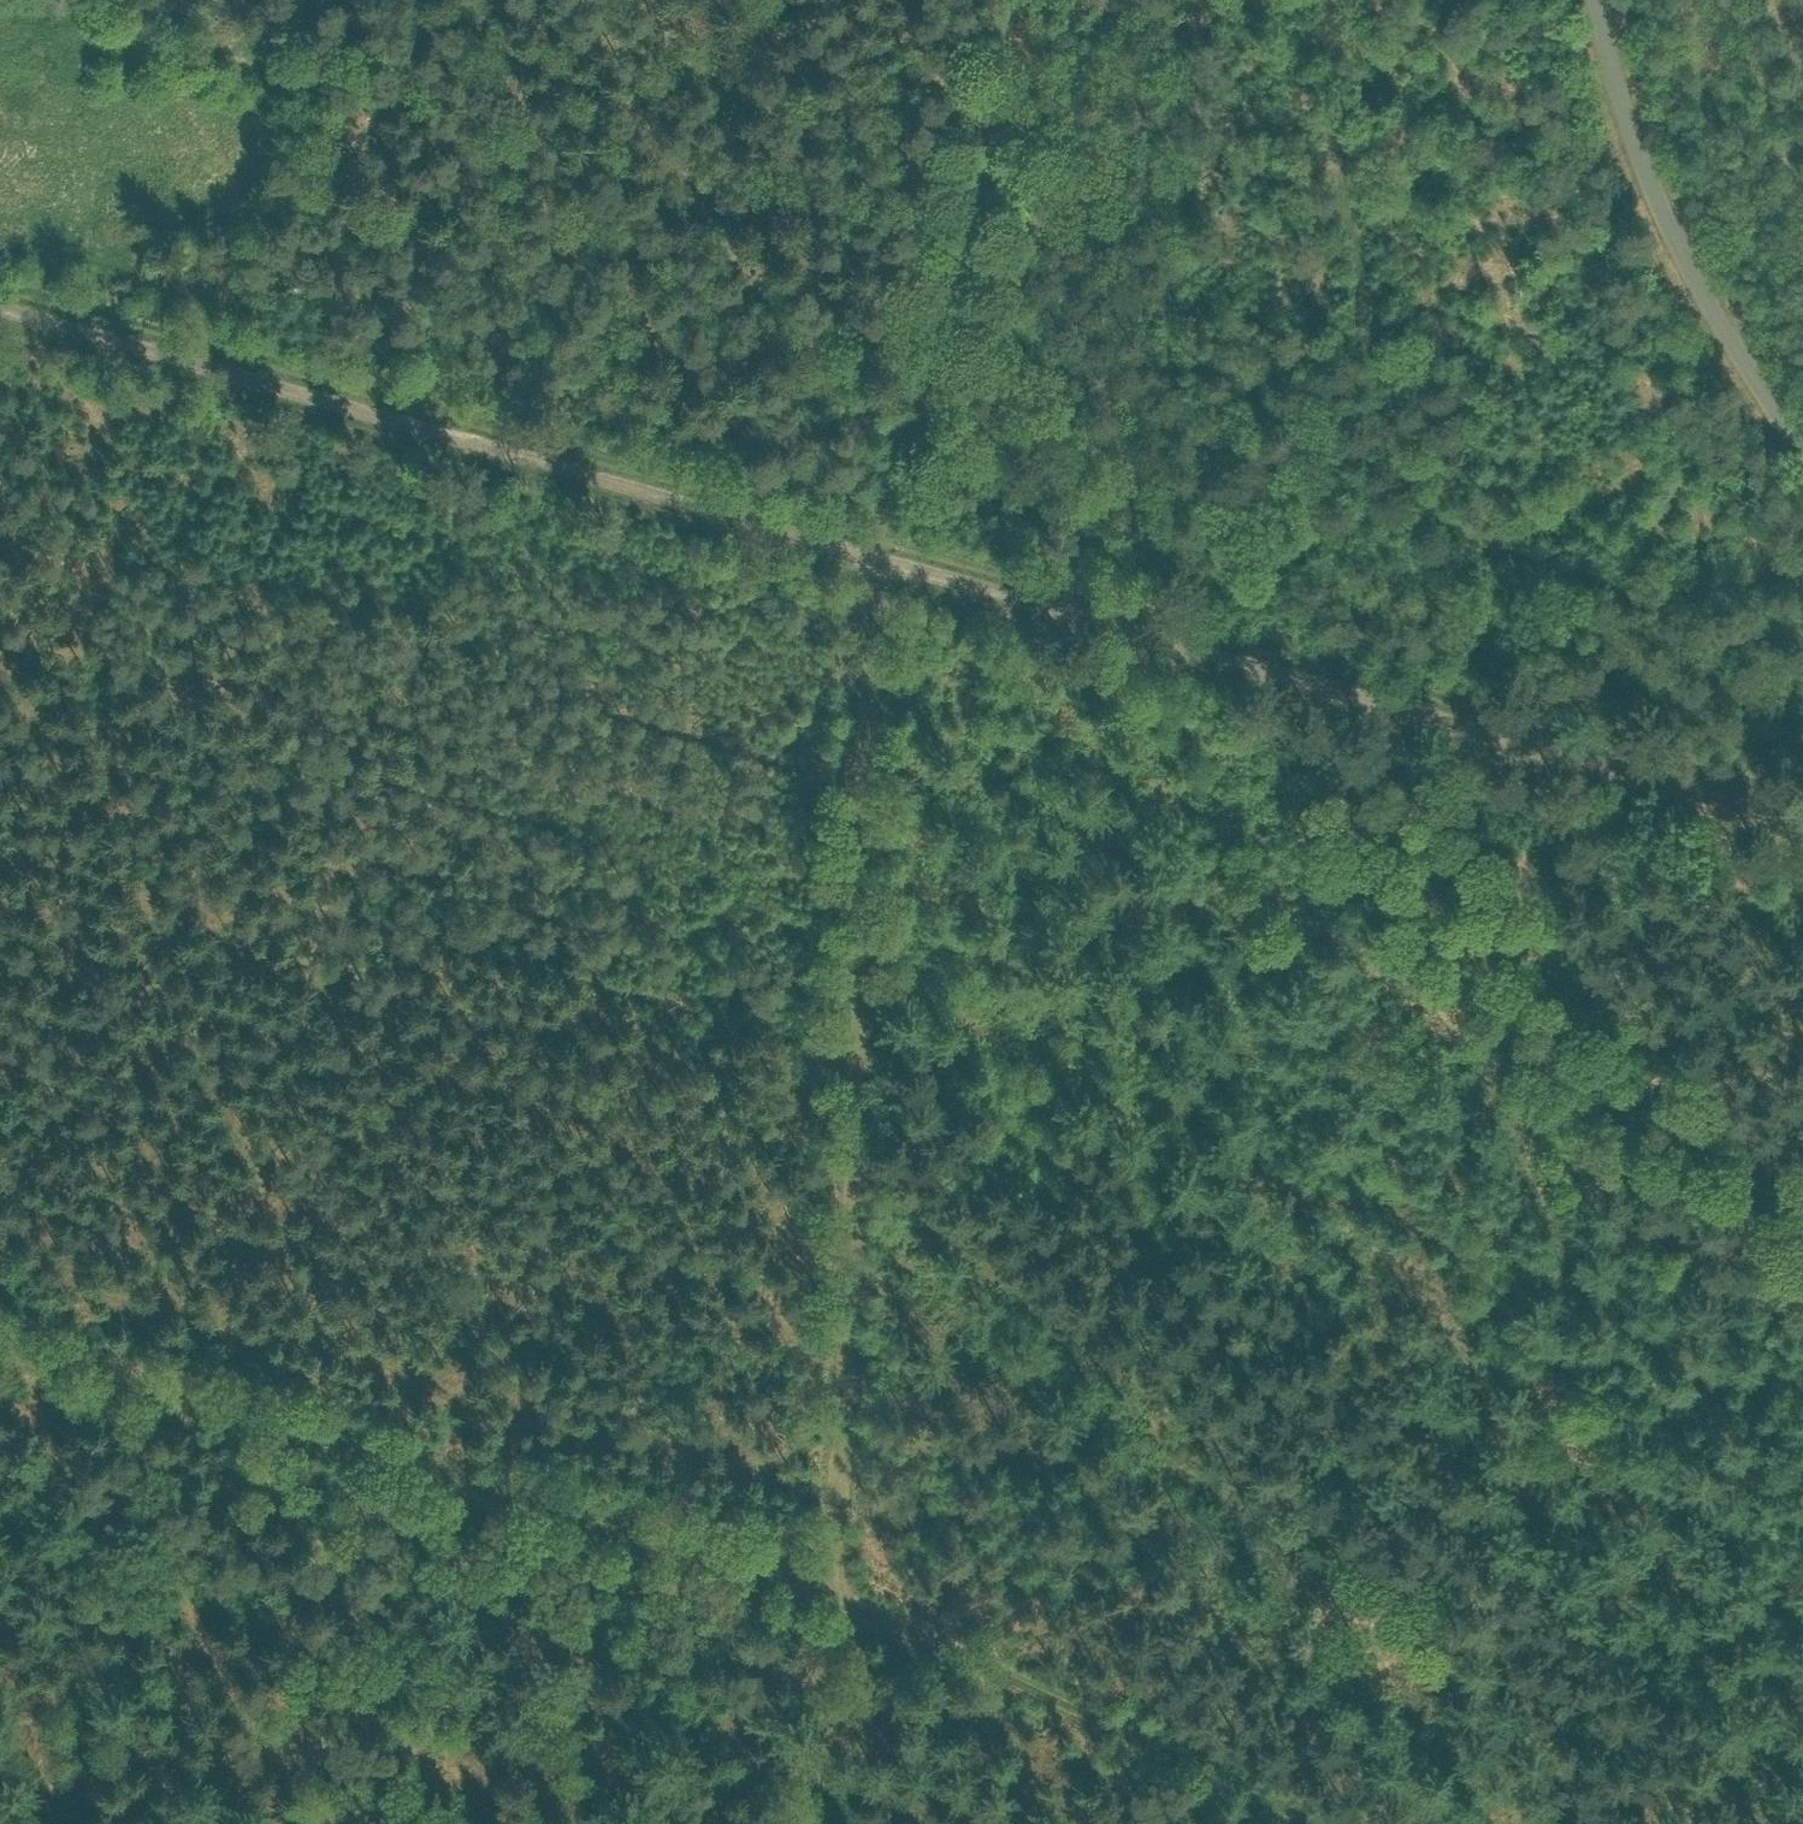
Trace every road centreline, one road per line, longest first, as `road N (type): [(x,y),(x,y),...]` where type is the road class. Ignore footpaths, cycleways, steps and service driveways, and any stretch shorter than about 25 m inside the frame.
road 1 (unclassified): [(1802,824),(0,310)]
road 2 (track): [(787,1823),(829,1563),(864,614),(1026,0)]
road 3 (track): [(1250,1823),(824,1630),(0,1369)]
road 4 (unclassified): [(1802,453),(1662,208),(1598,0)]
road 5 (track): [(1566,565),(1717,591),(1802,570)]

